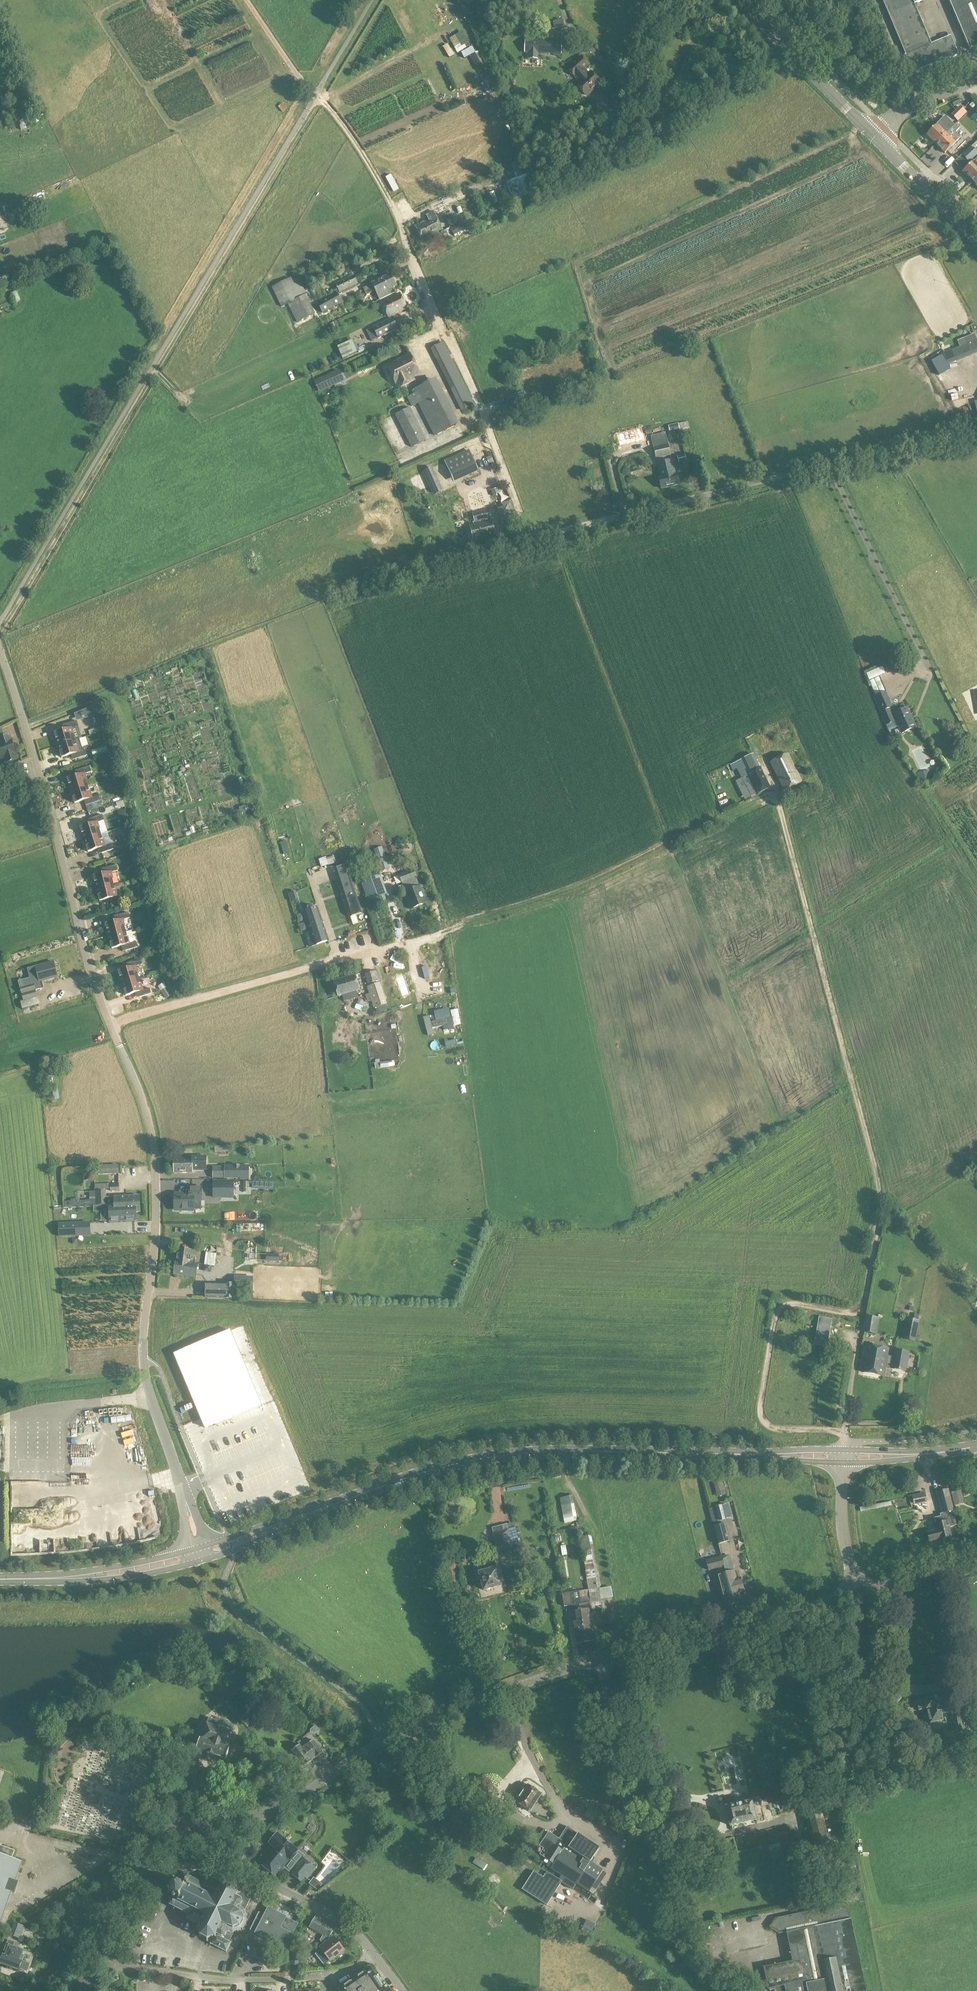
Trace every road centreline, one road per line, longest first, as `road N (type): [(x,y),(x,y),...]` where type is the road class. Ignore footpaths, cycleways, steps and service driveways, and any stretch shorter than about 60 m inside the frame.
road 1 (unclassified): [(179,1825),(283,1807),(383,1740),(505,1690),(856,1594)]
road 2 (residential): [(553,532),(525,525),(397,215),(363,154),(247,0)]
road 3 (track): [(321,99),(0,637)]
road 4 (secondary): [(292,1521),(432,1469),(510,1454),(784,1455)]
road 5 (residential): [(553,532),(976,428)]
road 6 (track): [(775,794),(569,893),(397,945)]
road 7 (unclassified): [(109,1023),(0,651)]
road 8 (unclassified): [(151,1398),(144,1337),(161,1171),(109,1023)]
road 9 (residential): [(109,1023),(397,945)]
road 10 (unclassified): [(374,1954),(340,1920),(199,1845),(179,1825)]
road 11 (residential): [(0,1940),(35,1848),(53,1842),(145,1865)]
road 12 (residential): [(97,1964),(223,1980),(290,1979)]
road 13 (secondary): [(874,137),(738,0)]
road 14 (secondary): [(976,242),(874,137)]
road 15 (unclassified): [(843,1463),(842,1530),(856,1594)]
road 16 (unclassified): [(856,1594),(976,1564)]
road 17 (unclassified): [(874,137),(911,106),(976,78)]

